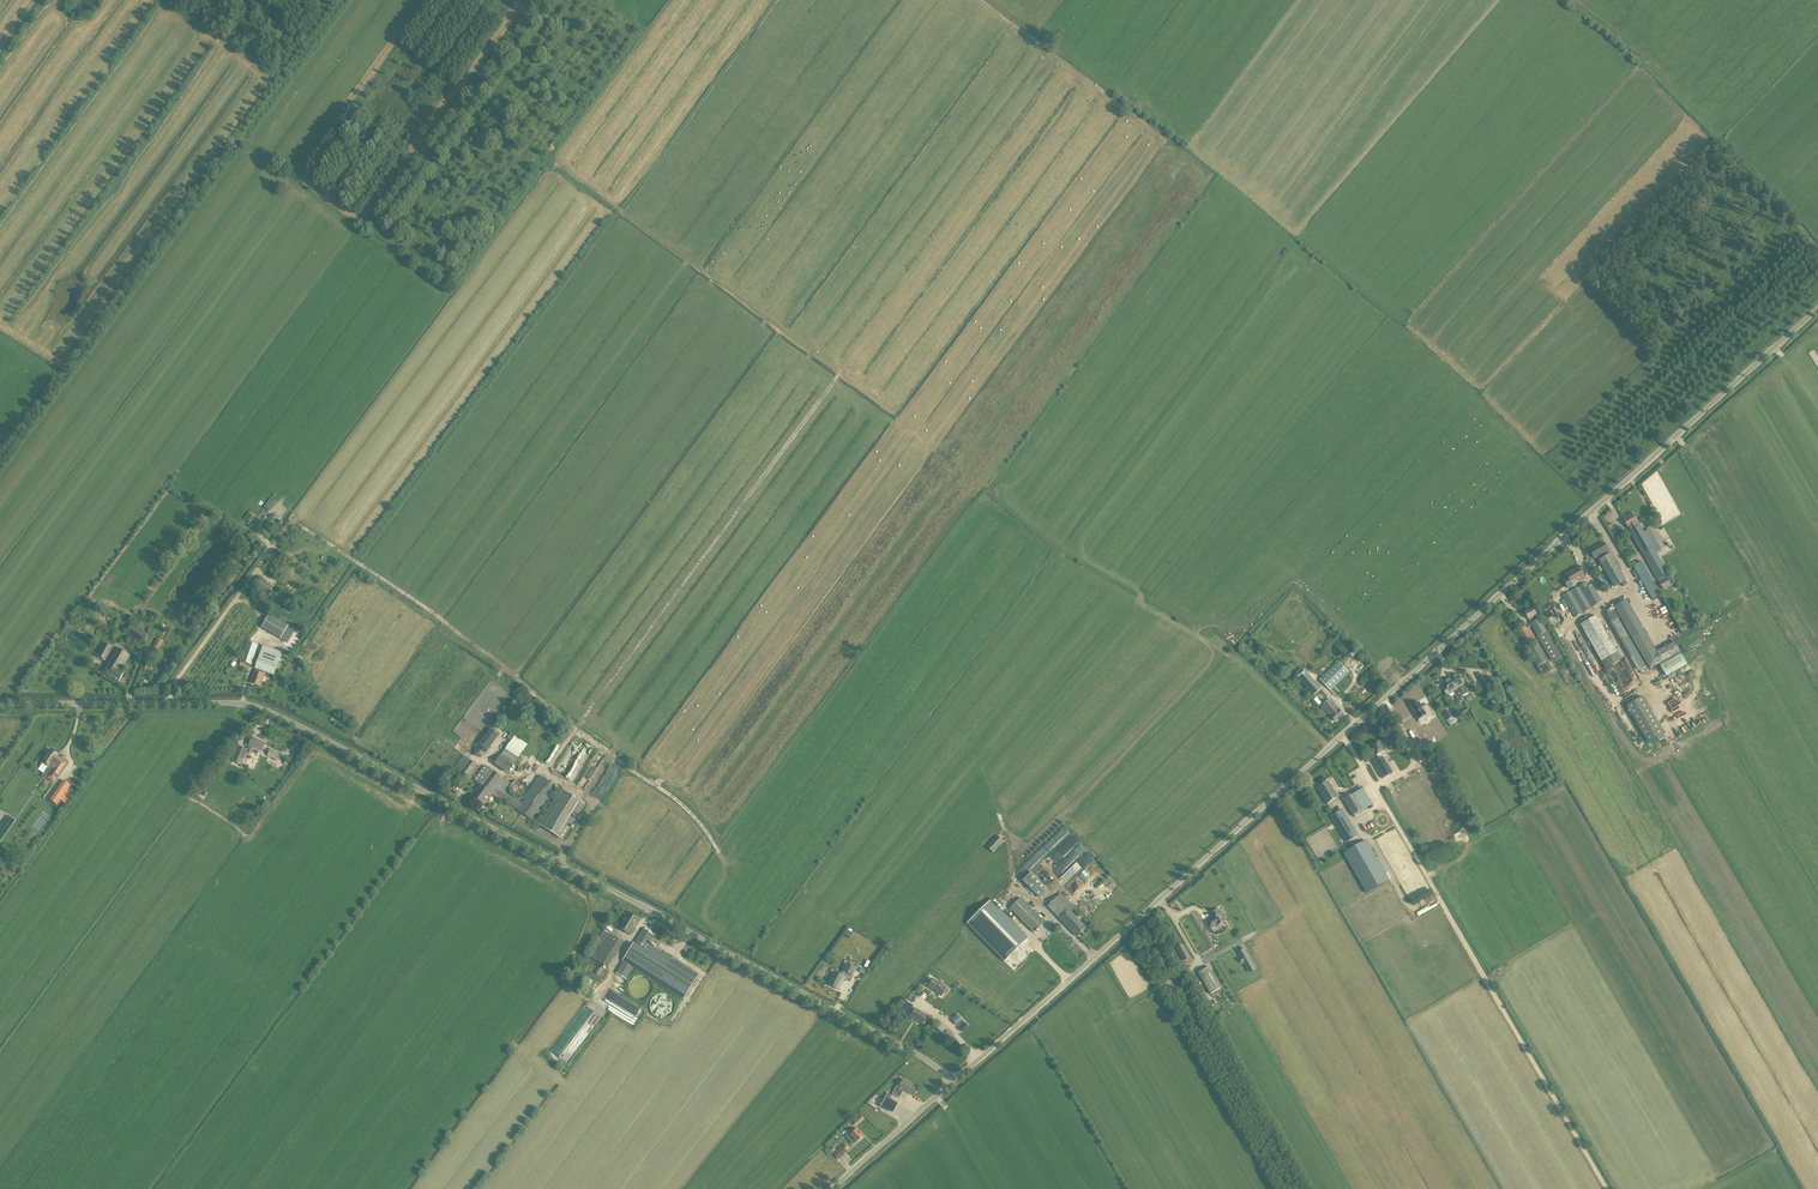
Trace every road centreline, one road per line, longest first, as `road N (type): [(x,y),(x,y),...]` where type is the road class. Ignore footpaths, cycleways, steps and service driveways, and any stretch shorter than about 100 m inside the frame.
road 1 (tertiary): [(953,1081),(1817,309)]
road 2 (tertiary): [(953,1081),(921,1056),(272,713),(220,702),(0,704)]
road 3 (track): [(606,982),(576,953),(589,911),(574,886),(338,761),(311,757),(251,835),(182,793)]
road 4 (track): [(0,463),(340,0)]
road 5 (tertiary): [(831,1188),(953,1081)]

